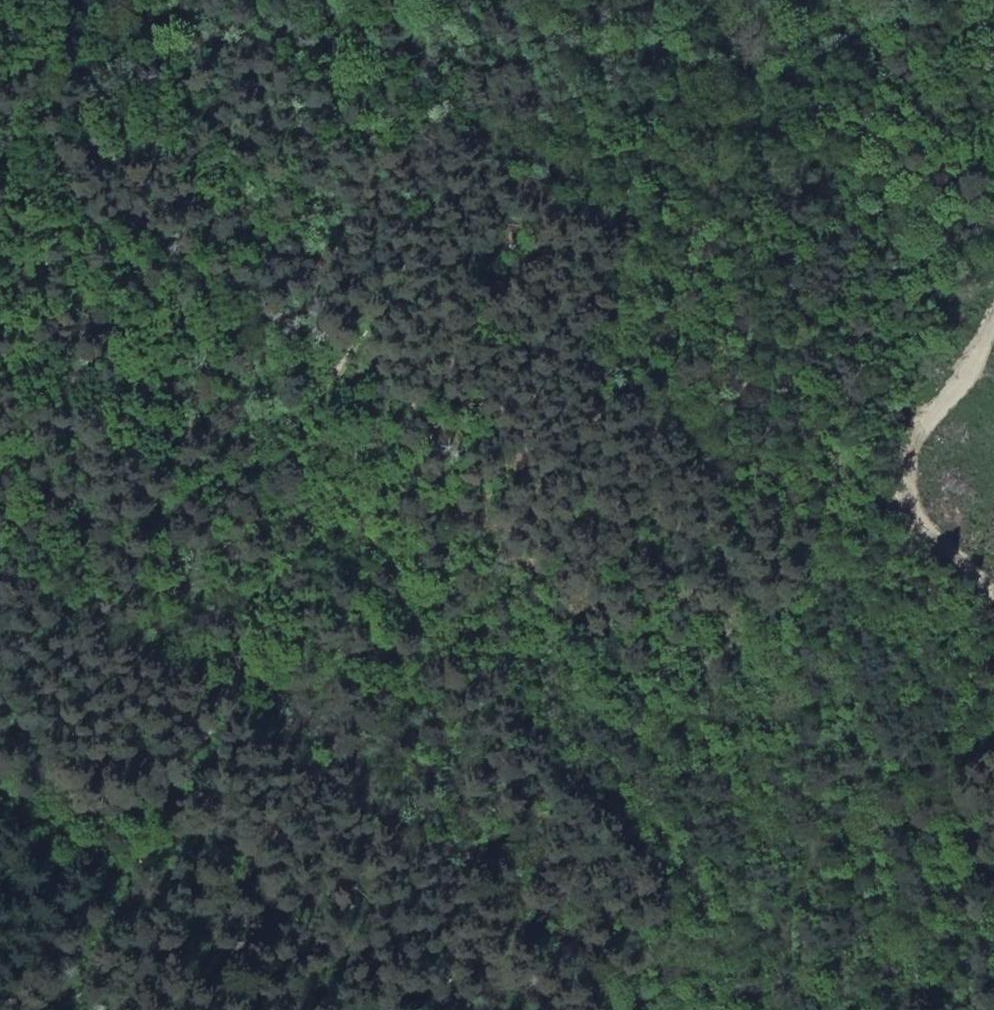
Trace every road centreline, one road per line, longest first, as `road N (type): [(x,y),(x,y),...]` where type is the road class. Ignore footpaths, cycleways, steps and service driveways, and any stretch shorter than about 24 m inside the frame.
road 1 (track): [(993,320),(924,444),(906,499)]
road 2 (track): [(906,499),(993,592)]

